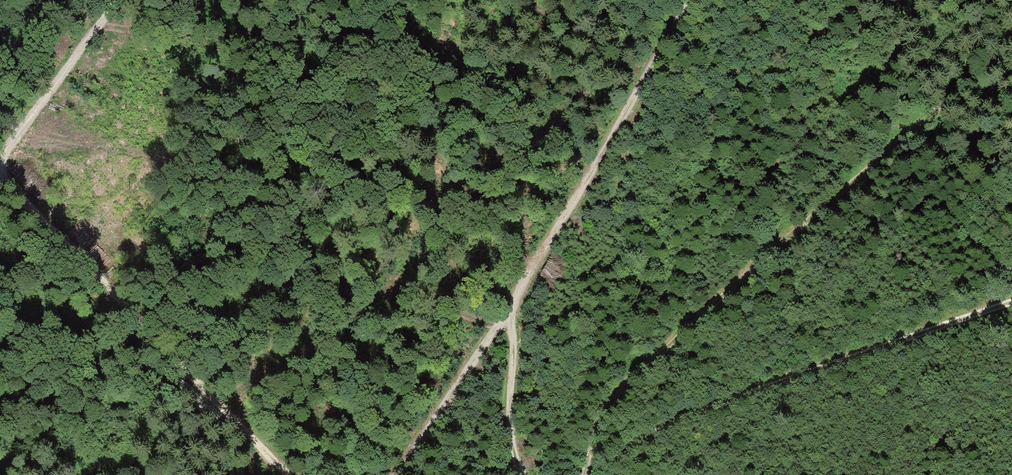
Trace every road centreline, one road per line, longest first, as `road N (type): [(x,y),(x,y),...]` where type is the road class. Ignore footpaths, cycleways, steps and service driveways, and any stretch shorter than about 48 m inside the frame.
road 1 (track): [(579,474),(601,413),(660,350),(1011,44)]
road 2 (track): [(687,0),(505,318),(403,474)]
road 3 (track): [(598,474),(678,420),(1011,303)]
road 4 (track): [(6,201),(56,241),(283,474)]
road 5 (track): [(124,0),(0,205)]
road 6 (track): [(505,318),(508,447),(517,474)]

